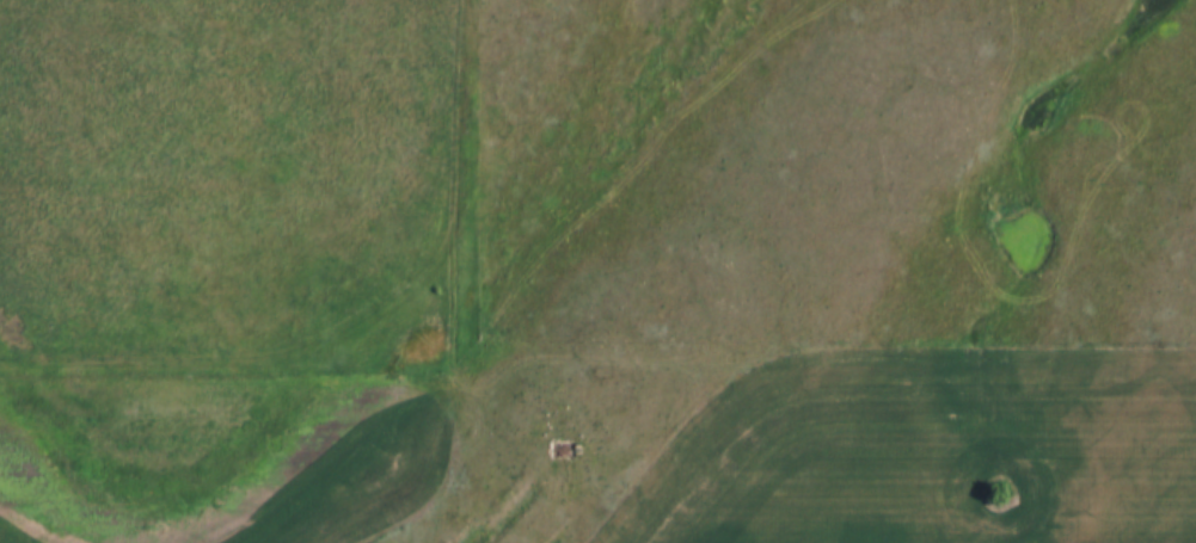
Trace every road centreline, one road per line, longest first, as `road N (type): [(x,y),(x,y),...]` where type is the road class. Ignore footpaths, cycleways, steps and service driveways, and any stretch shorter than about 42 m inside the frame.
road 1 (track): [(460,0),(450,226),(421,276),(392,298),(288,357),(0,361)]

